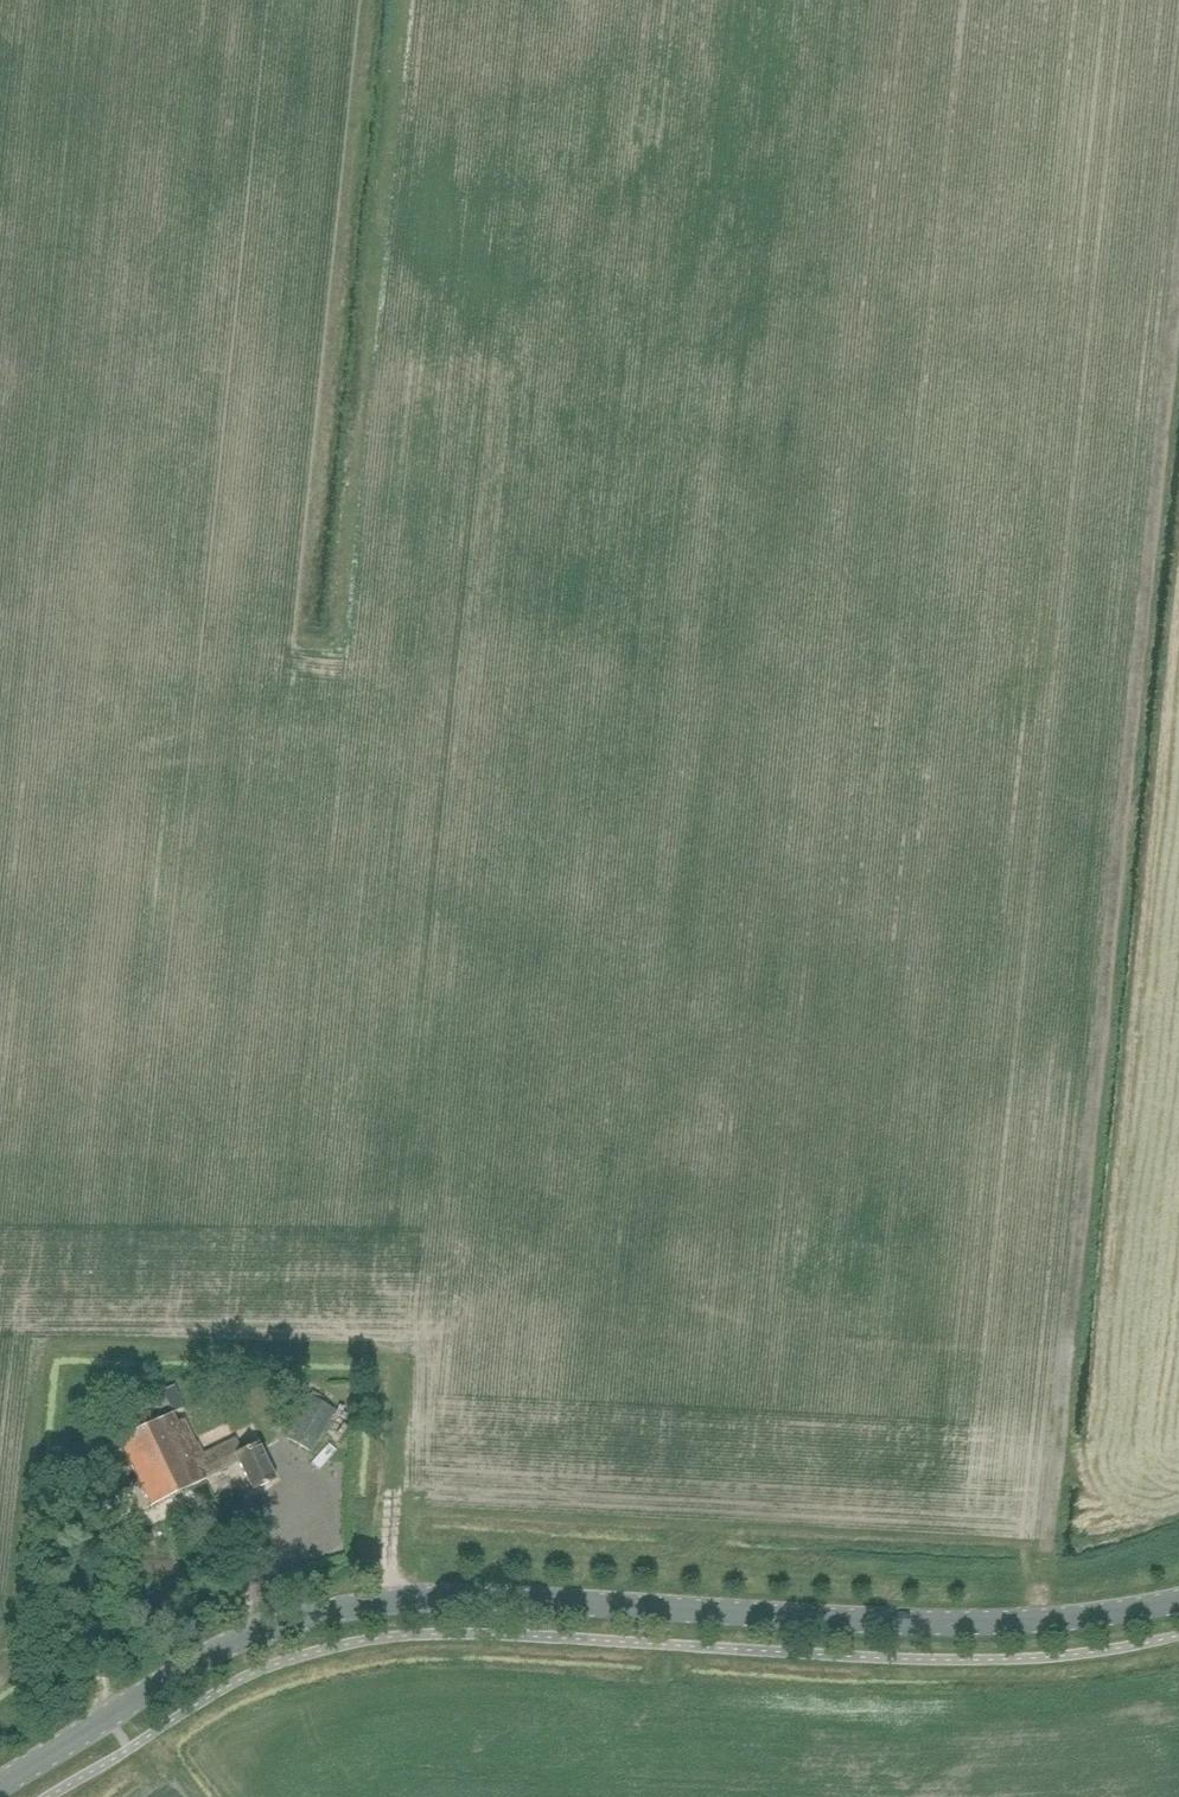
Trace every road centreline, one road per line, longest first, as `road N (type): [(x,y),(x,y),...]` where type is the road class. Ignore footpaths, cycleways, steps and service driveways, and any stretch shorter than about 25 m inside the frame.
road 1 (secondary): [(0,1788),(230,1647),(393,1604),(500,1598),(866,1624),(1055,1621),(1178,1603)]

